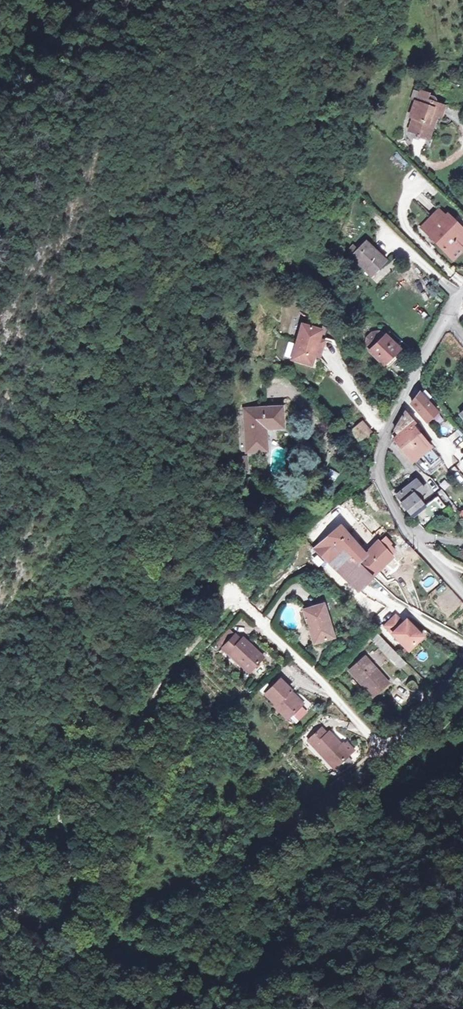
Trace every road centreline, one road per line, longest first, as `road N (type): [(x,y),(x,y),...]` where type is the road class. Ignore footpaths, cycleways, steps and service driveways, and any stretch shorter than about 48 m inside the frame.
road 1 (track): [(232,598),(58,817),(73,884),(69,911),(55,921),(33,919),(0,903)]
road 2 (residential): [(462,298),(385,436),(378,464),(409,534),(462,594)]

